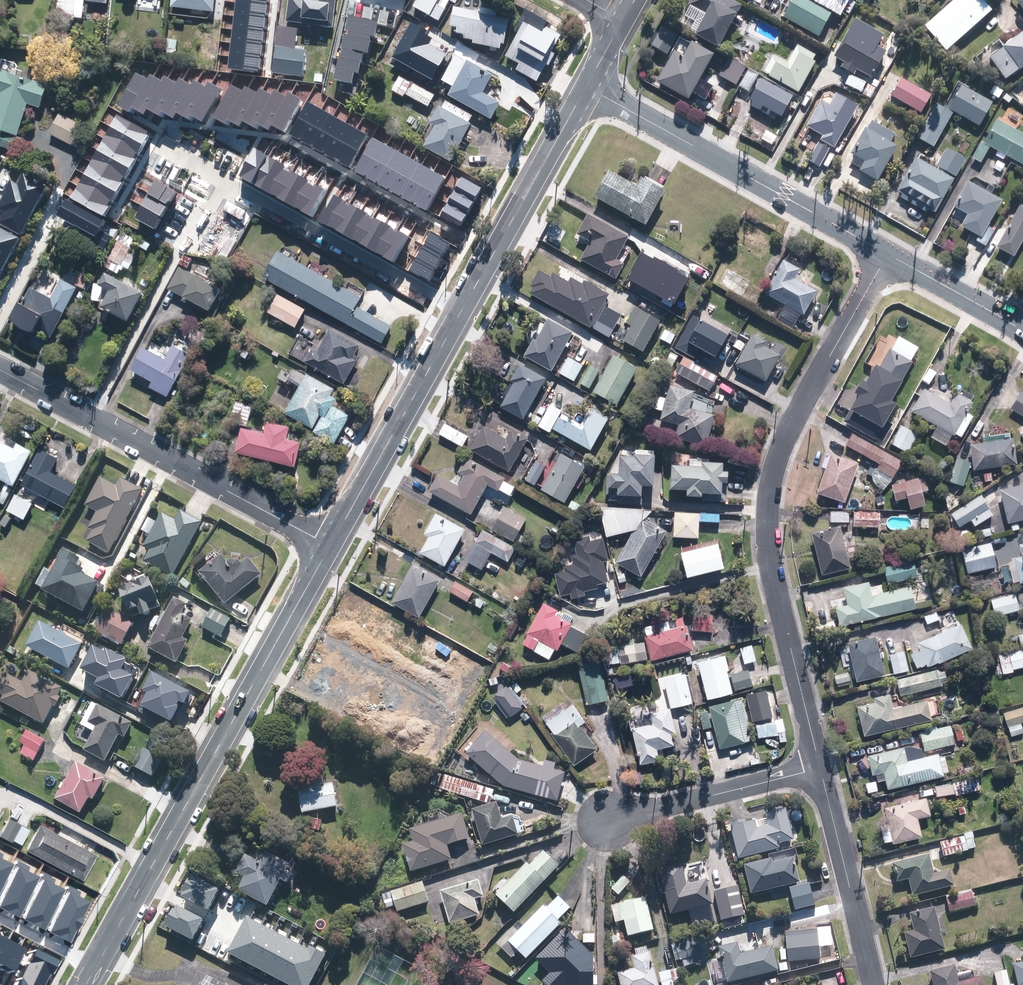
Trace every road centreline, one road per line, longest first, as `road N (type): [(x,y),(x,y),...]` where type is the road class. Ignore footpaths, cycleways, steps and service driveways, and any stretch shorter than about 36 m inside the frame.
road 1 (residential): [(887,254),(788,432),(770,498),(770,562),(819,770)]
road 2 (residential): [(458,314),(221,186),(88,418)]
road 3 (tertiary): [(329,546),(85,984)]
road 4 (residential): [(586,87),(887,254)]
road 5 (residential): [(329,546),(88,418)]
road 6 (tertiary): [(458,314),(329,546)]
road 7 (tertiary): [(586,87),(458,314)]
road 8 (residential): [(603,824),(819,770)]
road 9 (residential): [(819,770),(873,984)]
road 10 (residential): [(887,254),(1022,331)]

